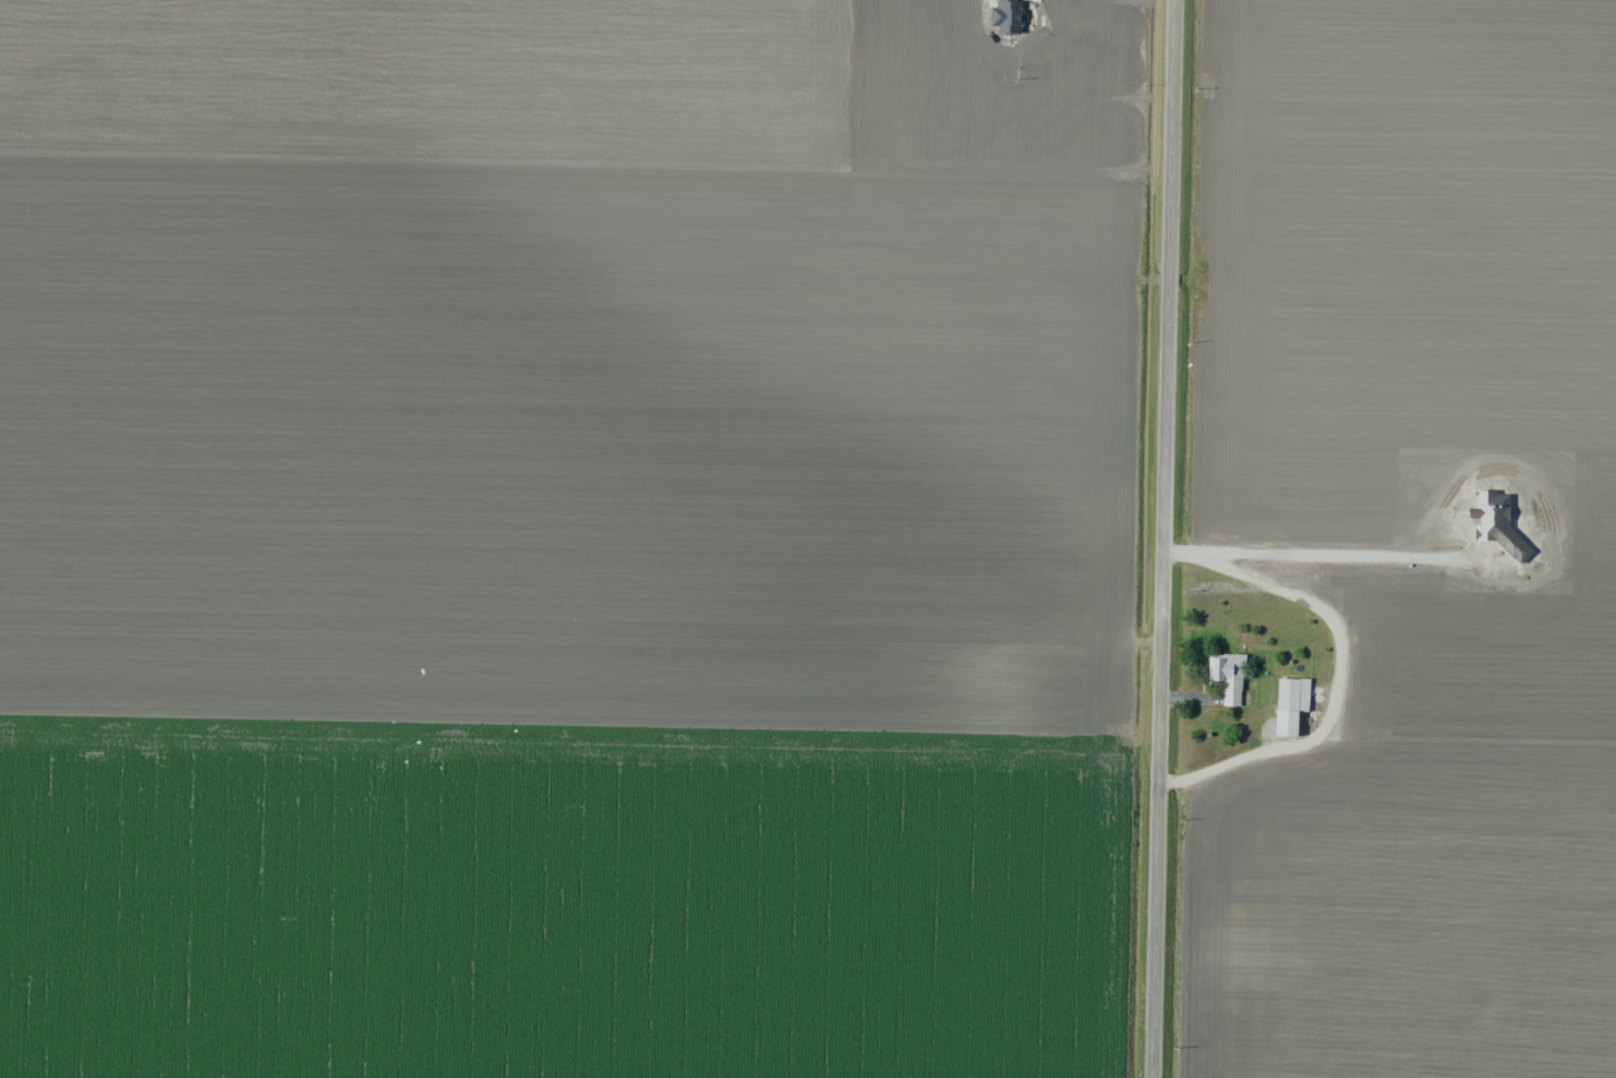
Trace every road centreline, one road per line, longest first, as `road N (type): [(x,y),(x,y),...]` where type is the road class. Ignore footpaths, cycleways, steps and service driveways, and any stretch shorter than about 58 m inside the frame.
road 1 (tertiary): [(1172,0),(1152,1077)]

